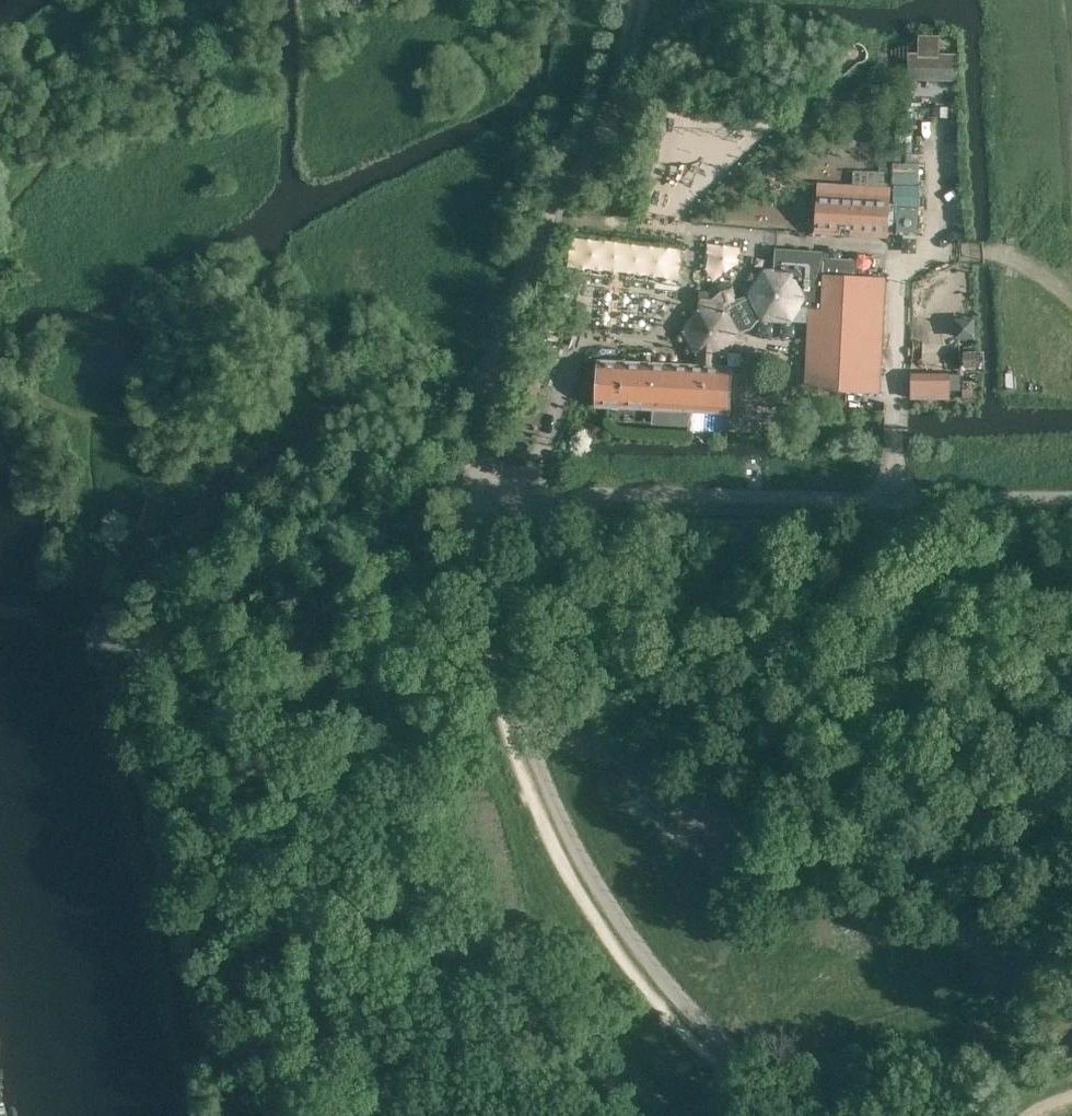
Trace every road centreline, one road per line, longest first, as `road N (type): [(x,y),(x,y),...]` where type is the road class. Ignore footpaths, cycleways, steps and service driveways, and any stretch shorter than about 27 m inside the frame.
road 1 (track): [(902,259),(1002,256),(1035,268),(1071,301)]

